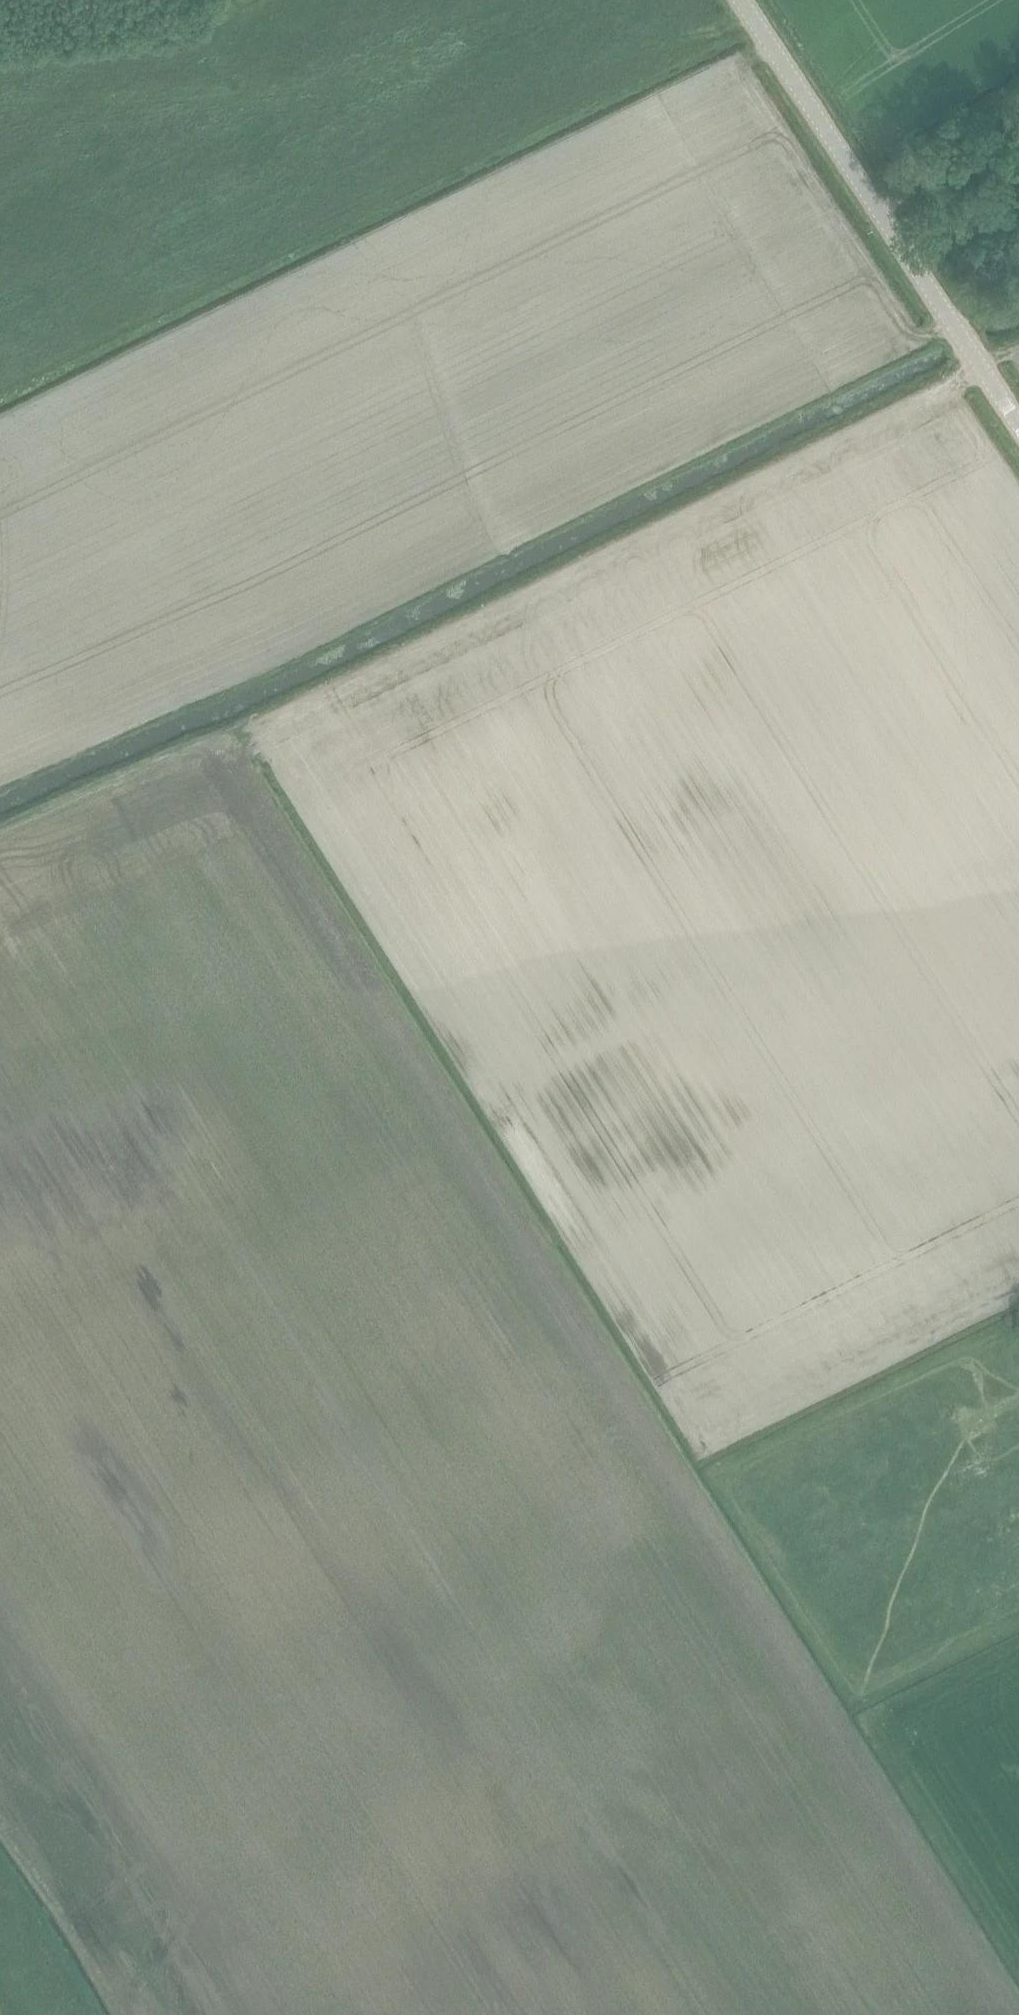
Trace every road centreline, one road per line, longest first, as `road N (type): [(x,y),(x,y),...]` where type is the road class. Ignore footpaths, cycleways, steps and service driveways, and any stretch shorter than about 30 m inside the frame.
road 1 (tertiary): [(1018,430),(742,0)]
road 2 (track): [(1018,125),(882,209)]

